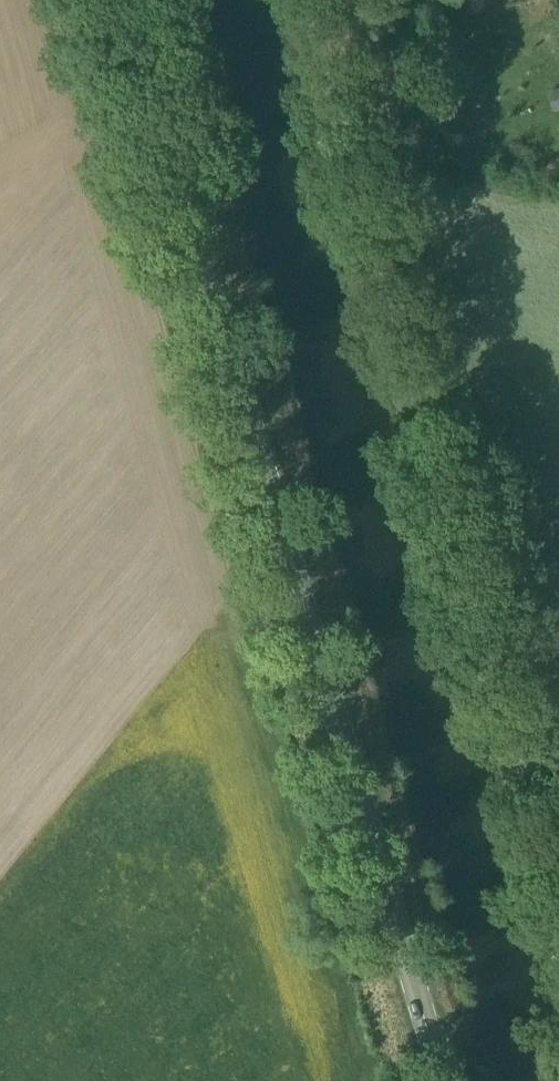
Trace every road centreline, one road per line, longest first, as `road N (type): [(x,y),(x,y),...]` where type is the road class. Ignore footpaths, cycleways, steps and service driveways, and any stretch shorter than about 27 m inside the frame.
road 1 (secondary): [(443,1080),(124,0)]
road 2 (unclassified): [(558,881),(304,0)]

